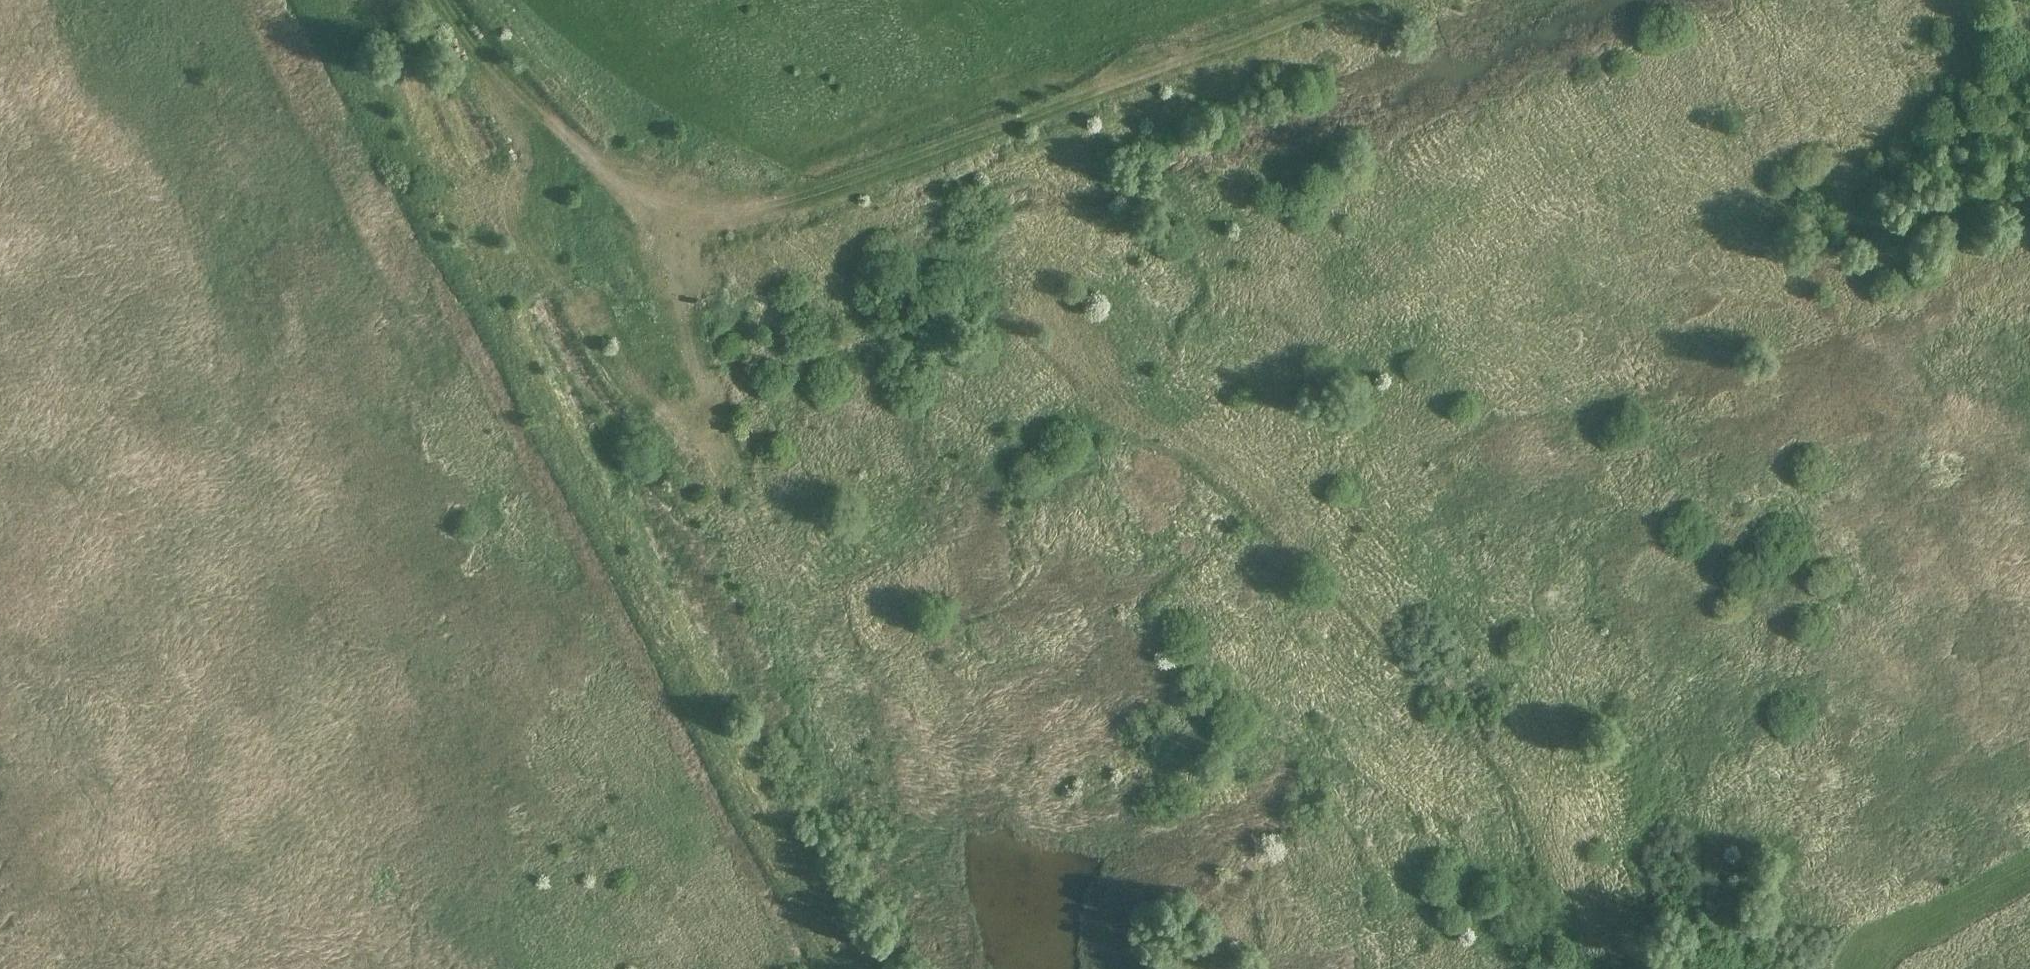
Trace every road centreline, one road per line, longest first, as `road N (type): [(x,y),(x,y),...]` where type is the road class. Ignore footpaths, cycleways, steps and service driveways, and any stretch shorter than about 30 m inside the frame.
road 1 (track): [(443,0),(472,45),(542,118),(661,195),(745,198),(833,176),(1331,0)]

